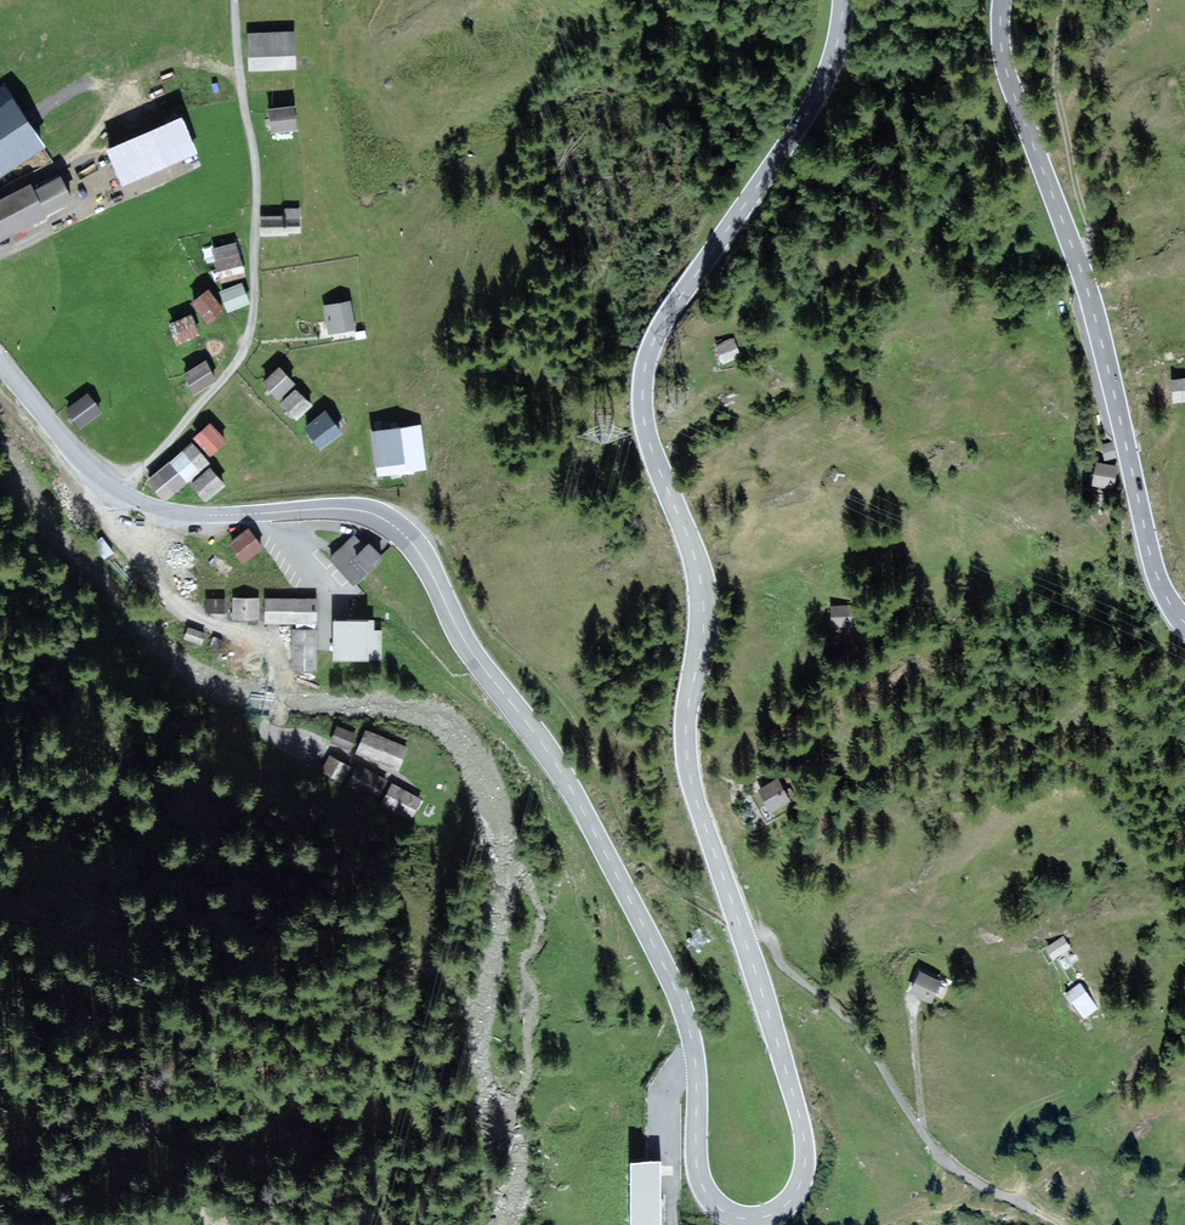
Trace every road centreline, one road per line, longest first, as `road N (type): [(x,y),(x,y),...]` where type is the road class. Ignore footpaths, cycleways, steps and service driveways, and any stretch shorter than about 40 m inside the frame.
road 1 (secondary): [(844,0),(815,101),(667,316),(643,385),(652,449),(703,596),(685,731),(690,780),(802,1129),(802,1177),(772,1214),(741,1218),(705,1191),(696,1167),(696,1061),(682,1007),(557,766),(460,633),(409,537),(365,511),(181,513),(148,505),(82,462),(0,364)]
road 2 (secondary): [(1184,624),(1157,574),(1099,331),(1010,81),(1003,0)]
road 3 (track): [(118,490),(227,371),(246,334),(255,183),(232,0)]
road 4 (track): [(1057,1224),(924,1136),(859,1032),(786,971),(763,933),(740,925)]
road 5 (track): [(1074,250),(1089,242),(1090,230),(1052,71),(1062,0)]
road 6 (track): [(1002,1192),(1008,1176),(995,1139),(1000,1109),(1069,1070),(1086,1033)]
road 7 (track): [(909,997),(924,1136)]

